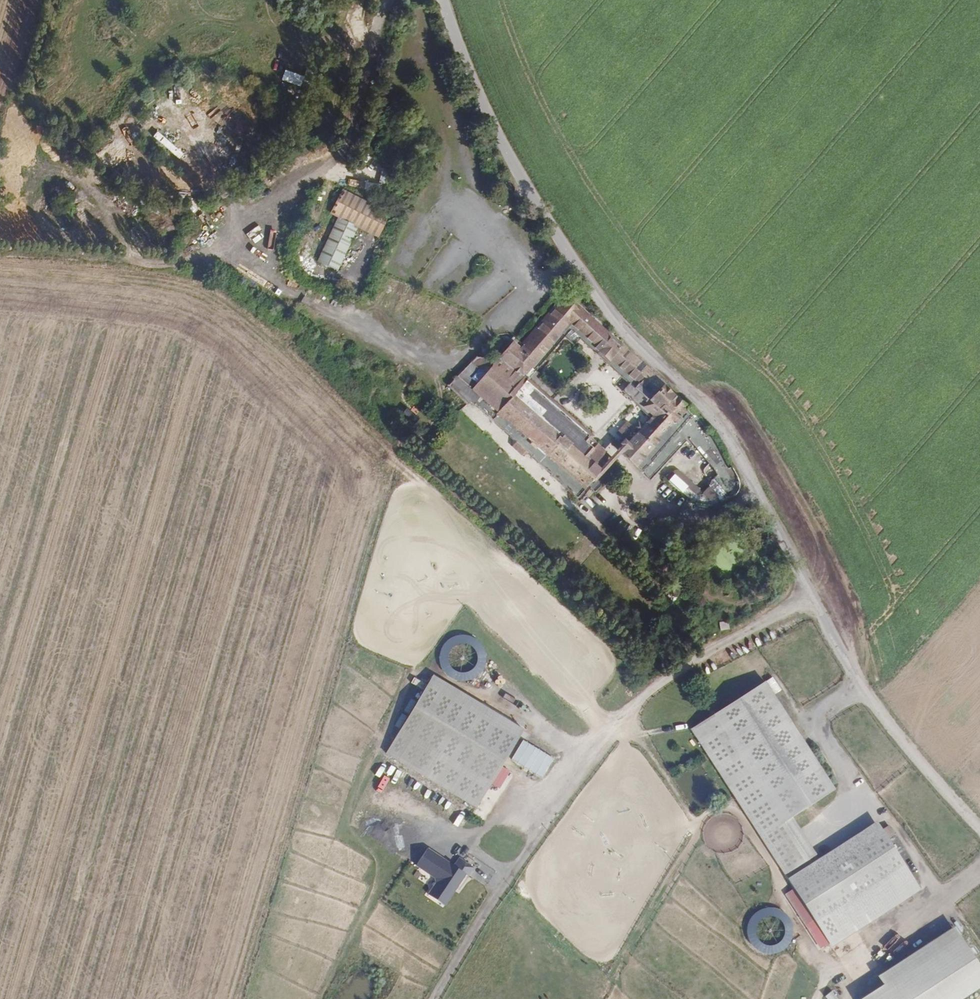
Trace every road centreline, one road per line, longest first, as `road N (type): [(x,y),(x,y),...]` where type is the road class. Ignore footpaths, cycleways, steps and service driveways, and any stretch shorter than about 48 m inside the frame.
road 1 (unclassified): [(979,831),(862,689),(722,433),(623,333),(551,227),(485,111),(444,0)]
road 2 (track): [(434,998),(549,819),(639,702),(717,648),(811,600)]
road 3 (track): [(127,238),(29,158),(17,134),(9,103),(37,0)]

